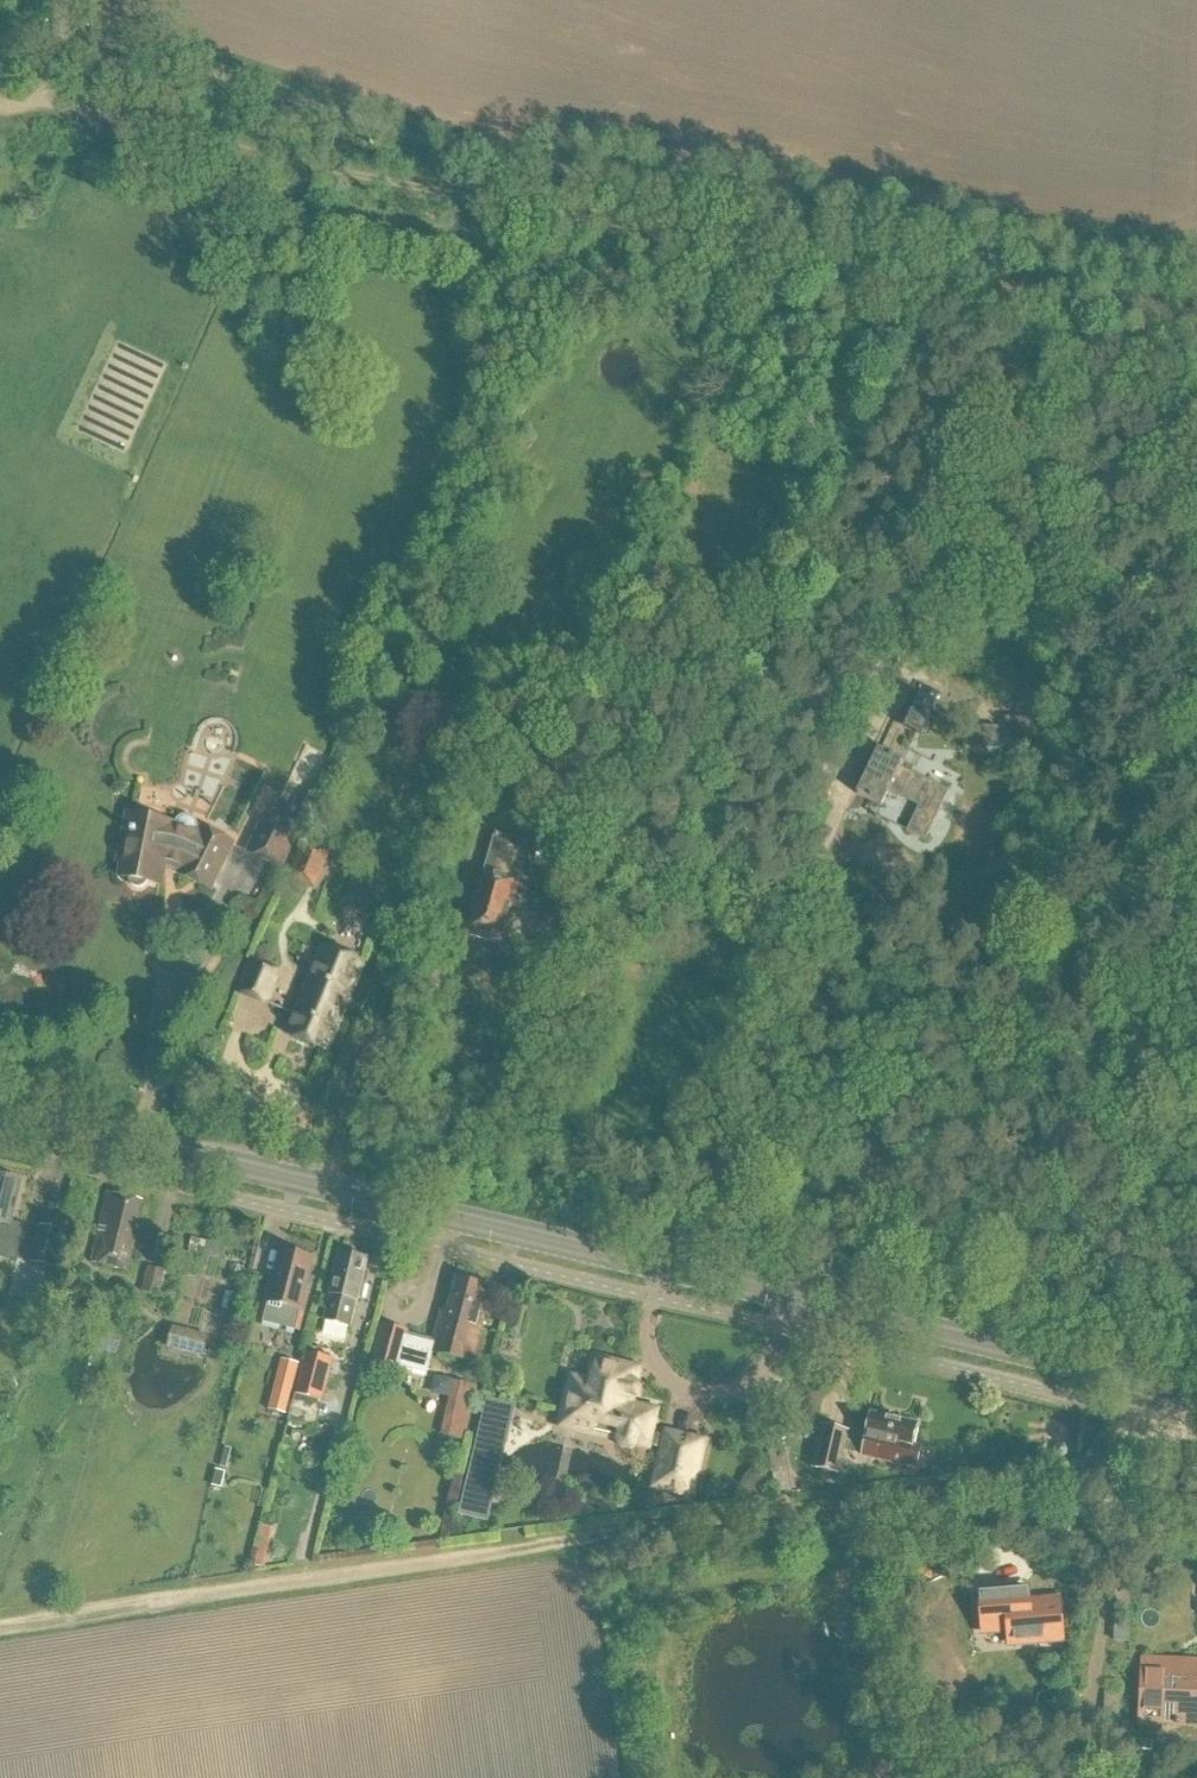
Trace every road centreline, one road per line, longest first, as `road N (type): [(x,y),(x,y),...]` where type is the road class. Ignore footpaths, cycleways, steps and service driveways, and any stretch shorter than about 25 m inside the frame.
road 1 (secondary): [(1196,1393),(0,1111)]
road 2 (track): [(592,1538),(1116,1469),(1158,1452),(1171,1422)]
road 3 (track): [(0,1626),(592,1538)]
road 4 (track): [(627,1777),(592,1538)]

